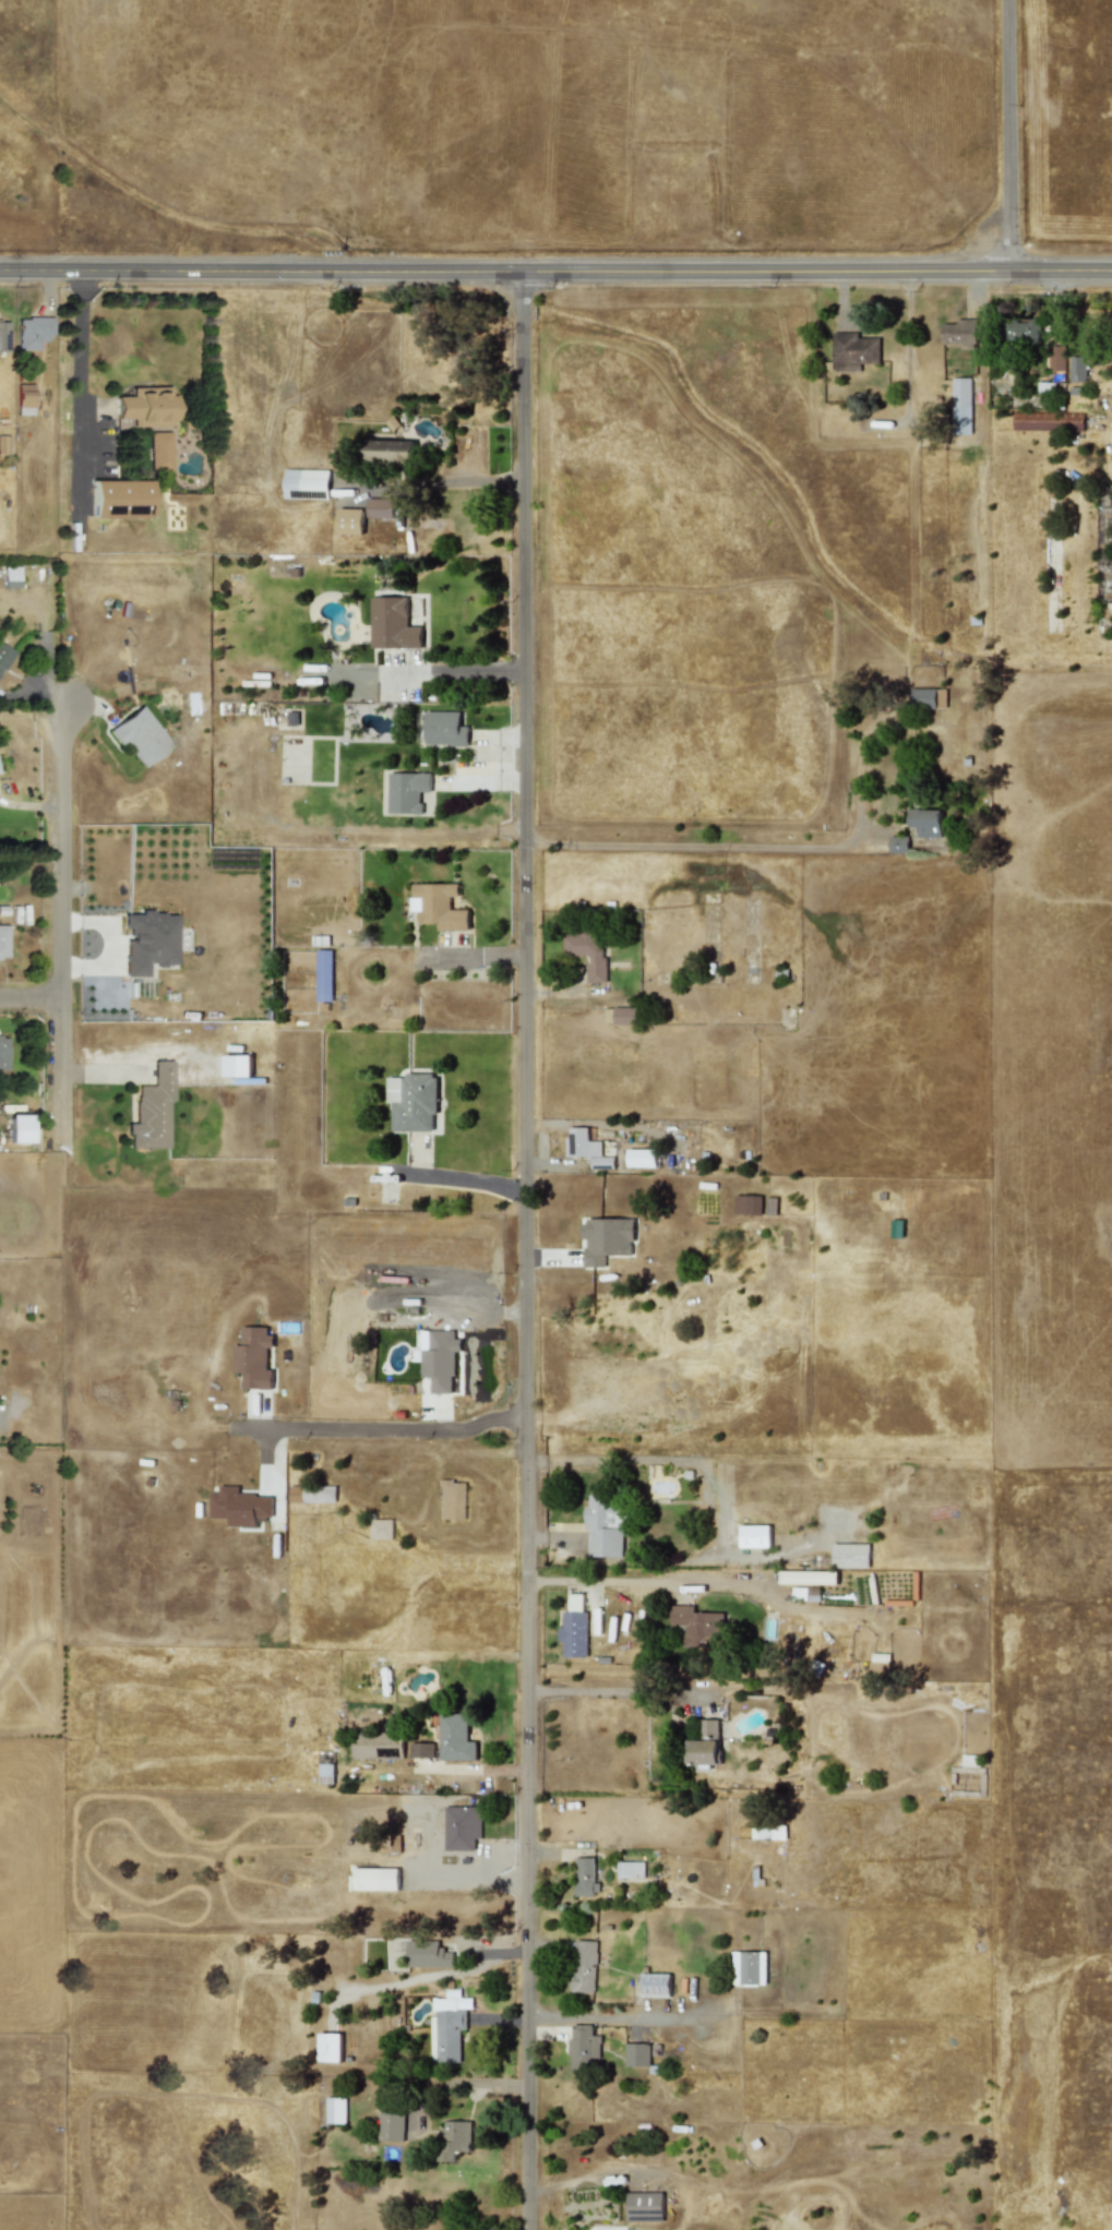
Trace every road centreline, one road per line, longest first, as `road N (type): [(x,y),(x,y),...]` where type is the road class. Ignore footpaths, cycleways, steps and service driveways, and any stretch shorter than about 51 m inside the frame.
road 1 (residential): [(526,2229),(524,275)]
road 2 (secondary): [(0,275),(1111,273)]
road 3 (residential): [(60,1147),(61,706)]
road 4 (residential): [(1009,272),(1007,0)]

